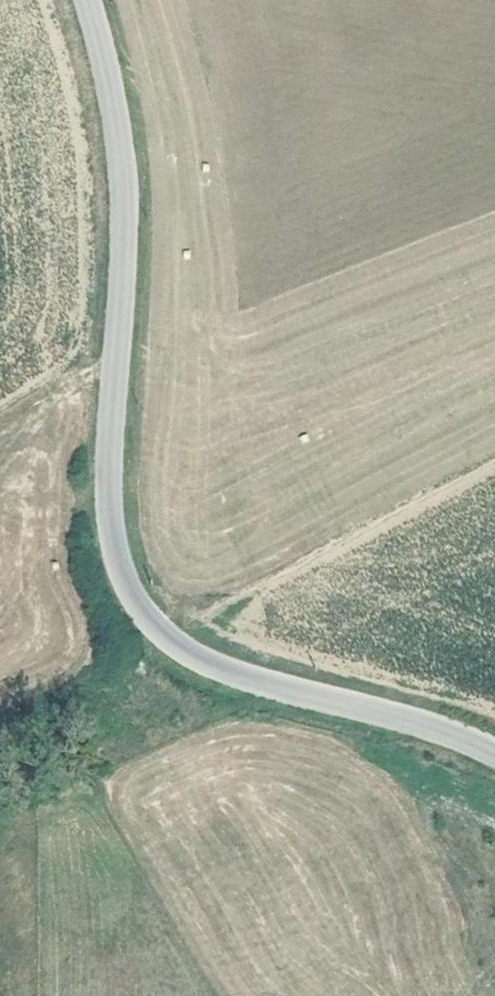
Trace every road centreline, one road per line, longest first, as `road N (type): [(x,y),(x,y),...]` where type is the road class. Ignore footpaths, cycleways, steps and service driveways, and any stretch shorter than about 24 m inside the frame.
road 1 (unclassified): [(84,0),(122,200),(107,506),(110,541),(133,606),(160,640),(242,685),(494,759)]

